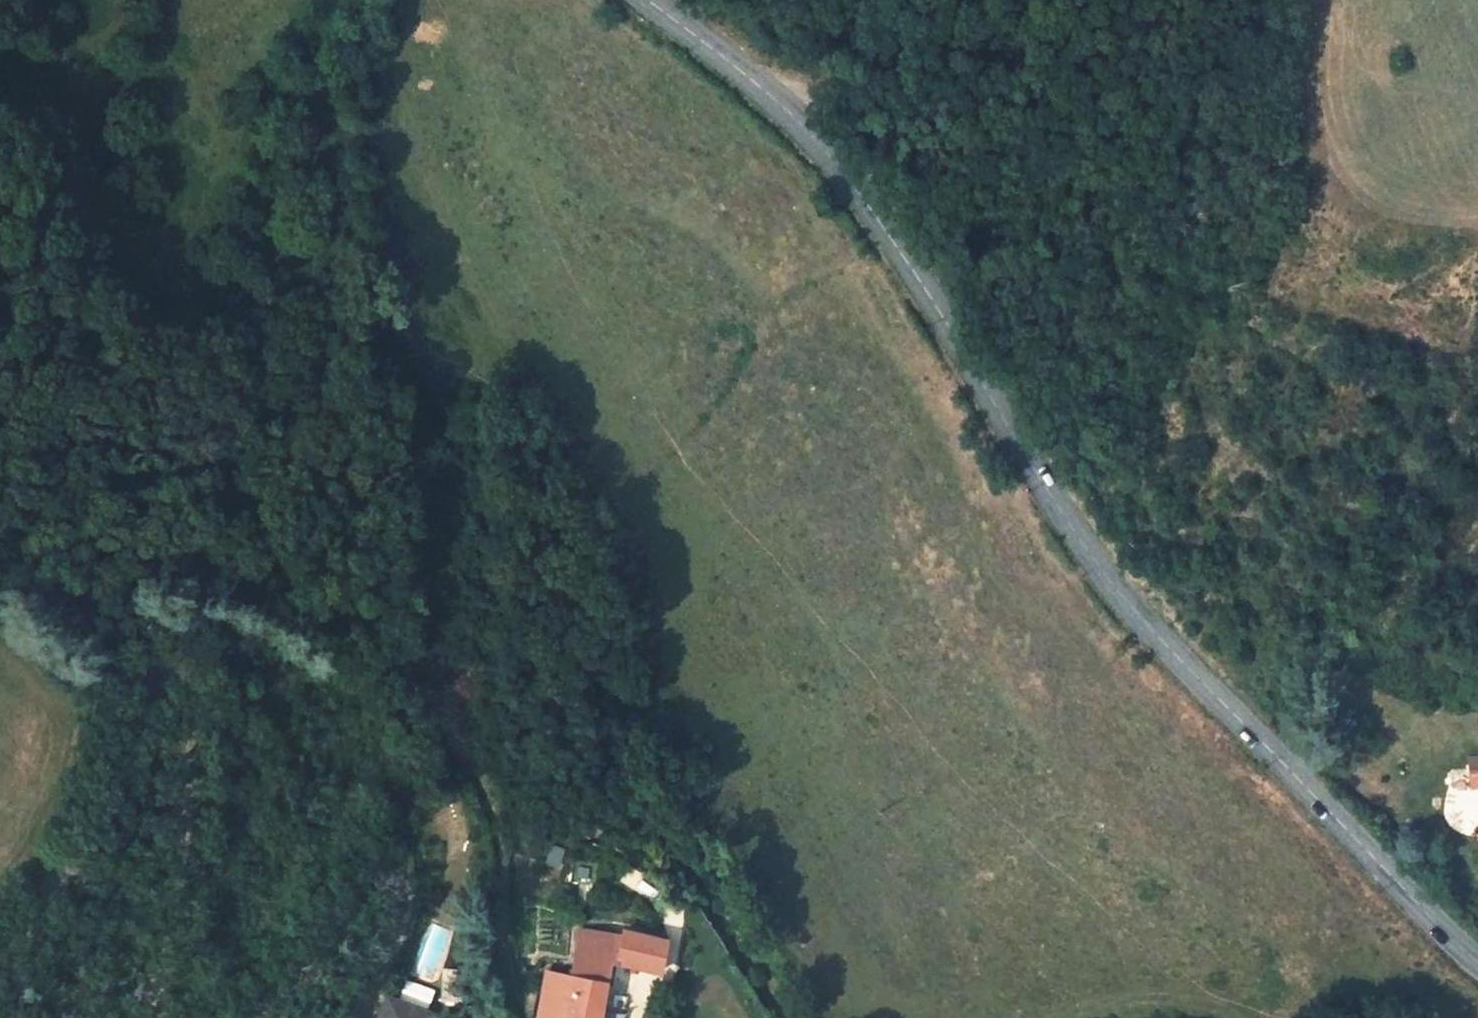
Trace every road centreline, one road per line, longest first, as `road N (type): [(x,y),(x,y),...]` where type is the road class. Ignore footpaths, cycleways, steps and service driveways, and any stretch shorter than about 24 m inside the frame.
road 1 (tertiary): [(1477,963),(1121,600),(882,222),(775,99),(651,0)]
road 2 (track): [(0,930),(47,901),(126,787),(134,676),(157,651),(180,664),(190,742),(187,866),(149,1017)]
road 3 (track): [(238,1017),(330,899),(362,835),(395,842),(403,894),(358,1017)]

